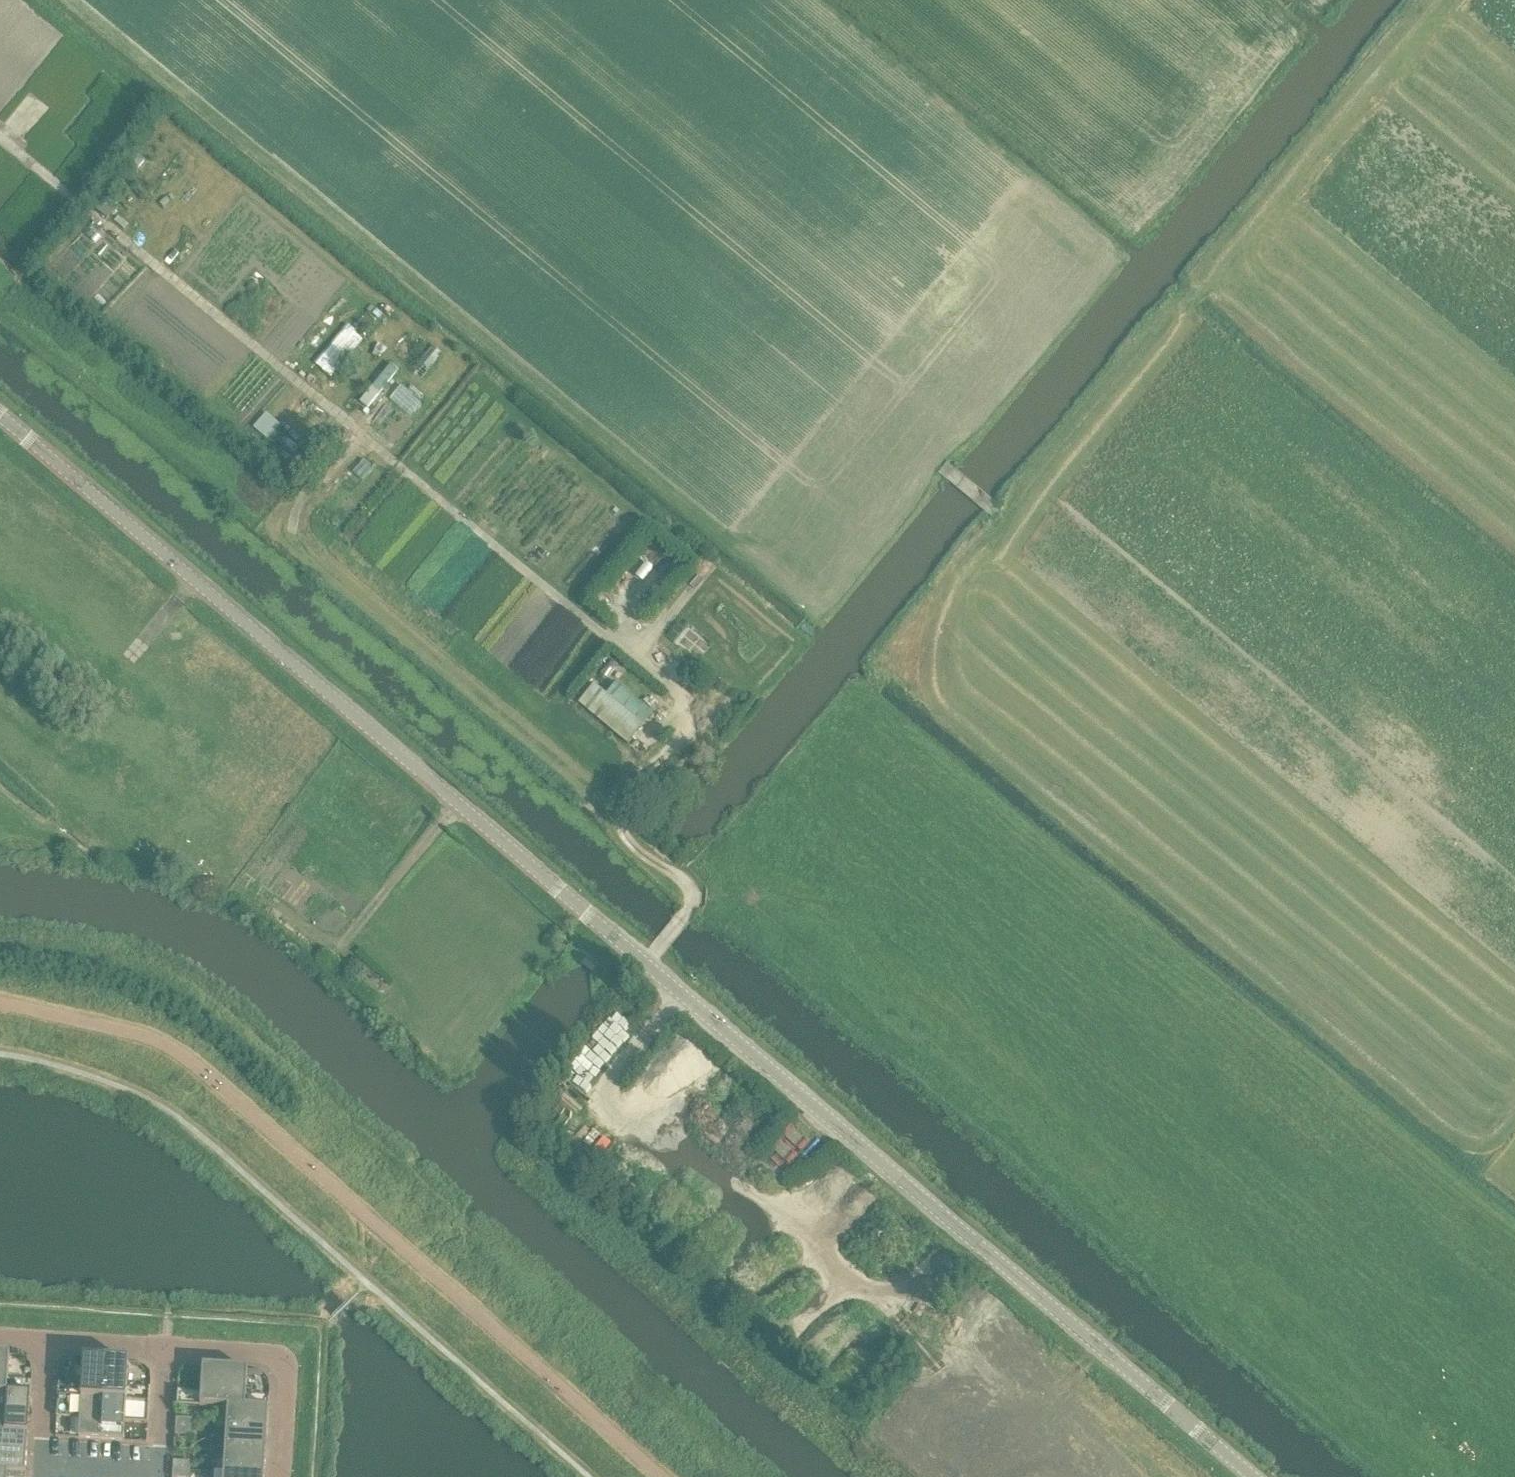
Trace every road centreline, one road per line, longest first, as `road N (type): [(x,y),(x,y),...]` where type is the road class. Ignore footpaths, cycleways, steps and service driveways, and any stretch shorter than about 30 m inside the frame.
road 1 (tertiary): [(1257,1476),(0,414)]
road 2 (track): [(0,136),(683,698)]
road 3 (residential): [(281,1476),(286,1356),(163,1347)]
road 4 (residential): [(44,1341),(36,1476)]
road 5 (residential): [(155,1476),(163,1347)]

